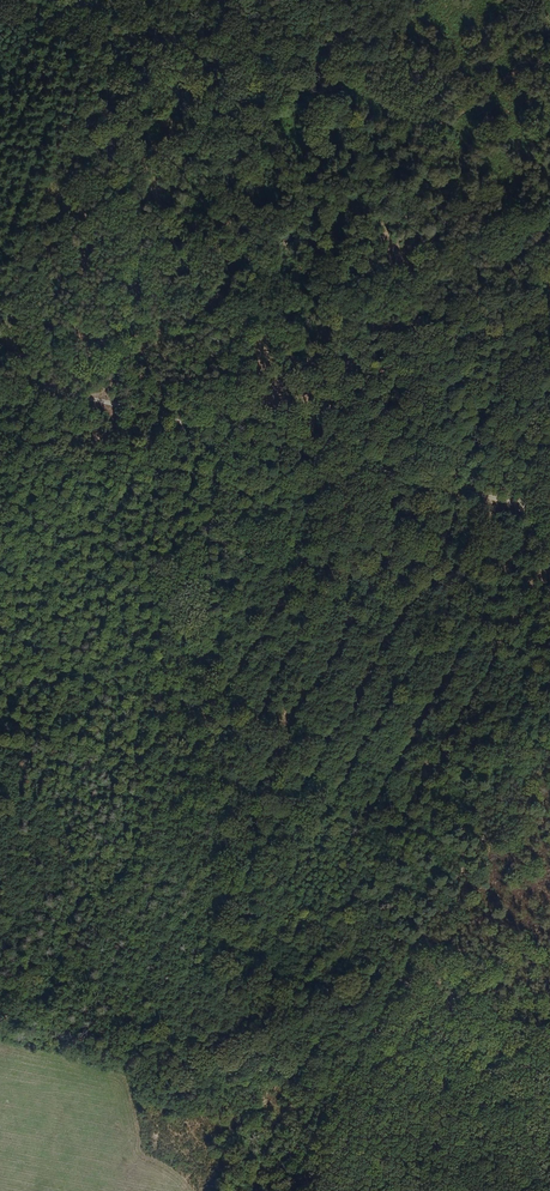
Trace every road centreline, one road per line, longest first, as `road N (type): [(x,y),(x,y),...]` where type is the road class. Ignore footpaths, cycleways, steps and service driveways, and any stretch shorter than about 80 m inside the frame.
road 1 (track): [(549,752),(478,843),(304,1115),(278,1190)]
road 2 (track): [(175,756),(151,414)]

